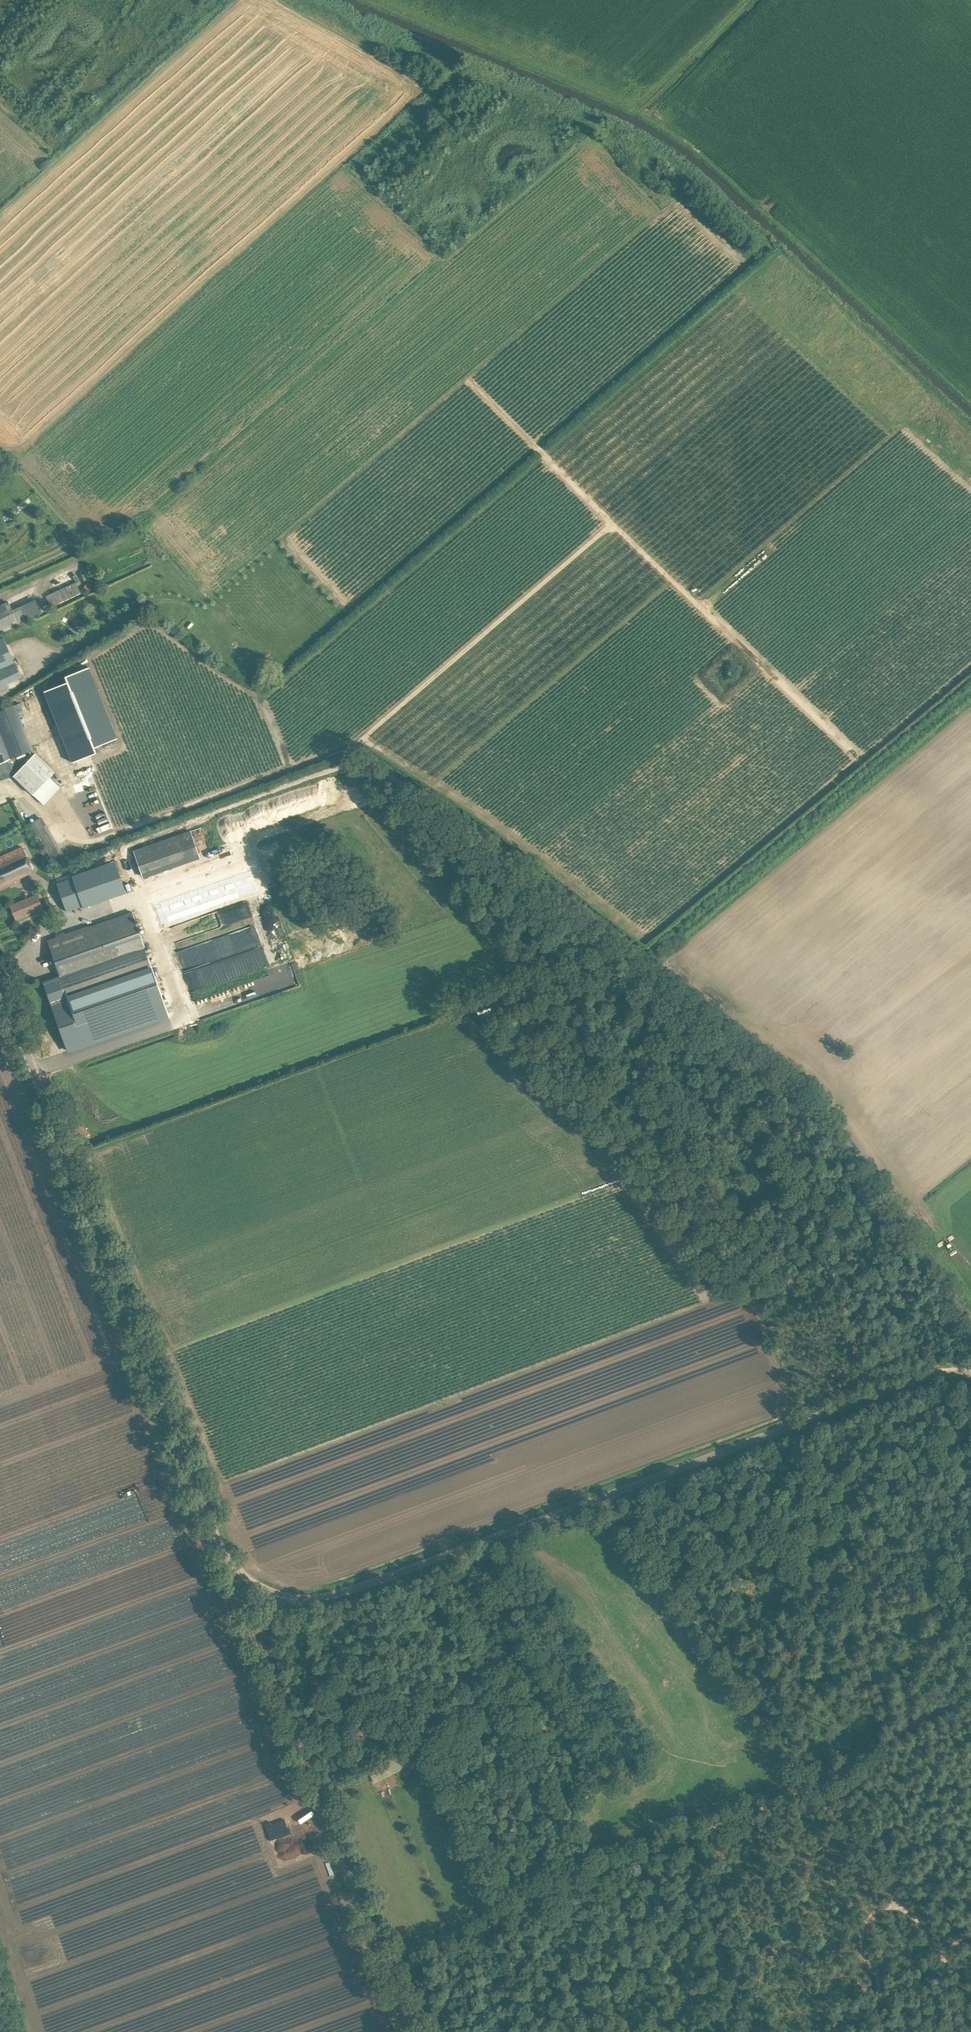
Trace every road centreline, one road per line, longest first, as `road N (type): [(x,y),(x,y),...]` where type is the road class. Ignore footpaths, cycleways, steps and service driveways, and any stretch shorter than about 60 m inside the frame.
road 1 (unclassified): [(970,1373),(908,1379),(365,1588),(328,1599),(263,1587),(220,1543),(0,979)]
road 2 (track): [(612,524),(362,739),(104,838),(75,836)]
road 3 (track): [(472,382),(855,754)]
road 4 (track): [(252,1631),(408,2031)]
road 5 (track): [(362,739),(469,807),(643,938)]

